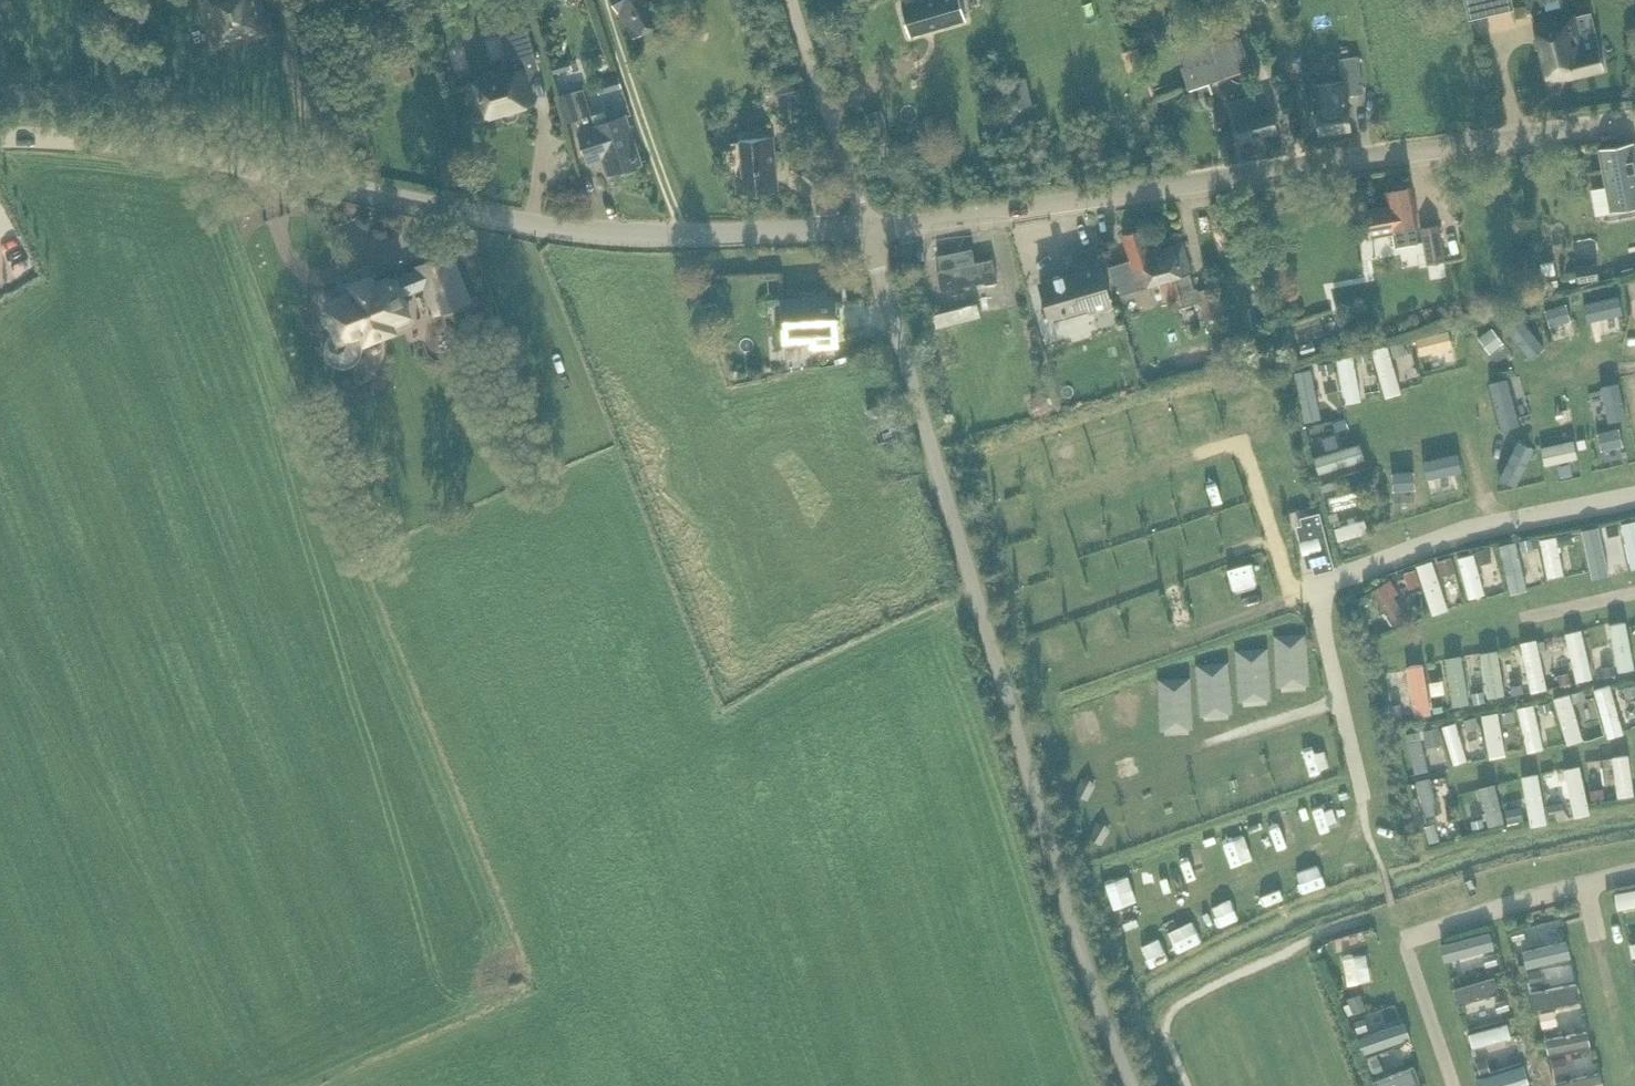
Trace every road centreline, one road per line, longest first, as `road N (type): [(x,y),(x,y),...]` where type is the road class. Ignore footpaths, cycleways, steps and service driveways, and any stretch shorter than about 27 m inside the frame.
road 1 (unclassified): [(1133,1085),(1108,1027),(866,230)]
road 2 (tertiary): [(866,230),(561,228),(183,152),(0,137)]
road 3 (tertiary): [(866,230),(1634,122)]
road 4 (unclassified): [(866,230),(789,0)]

